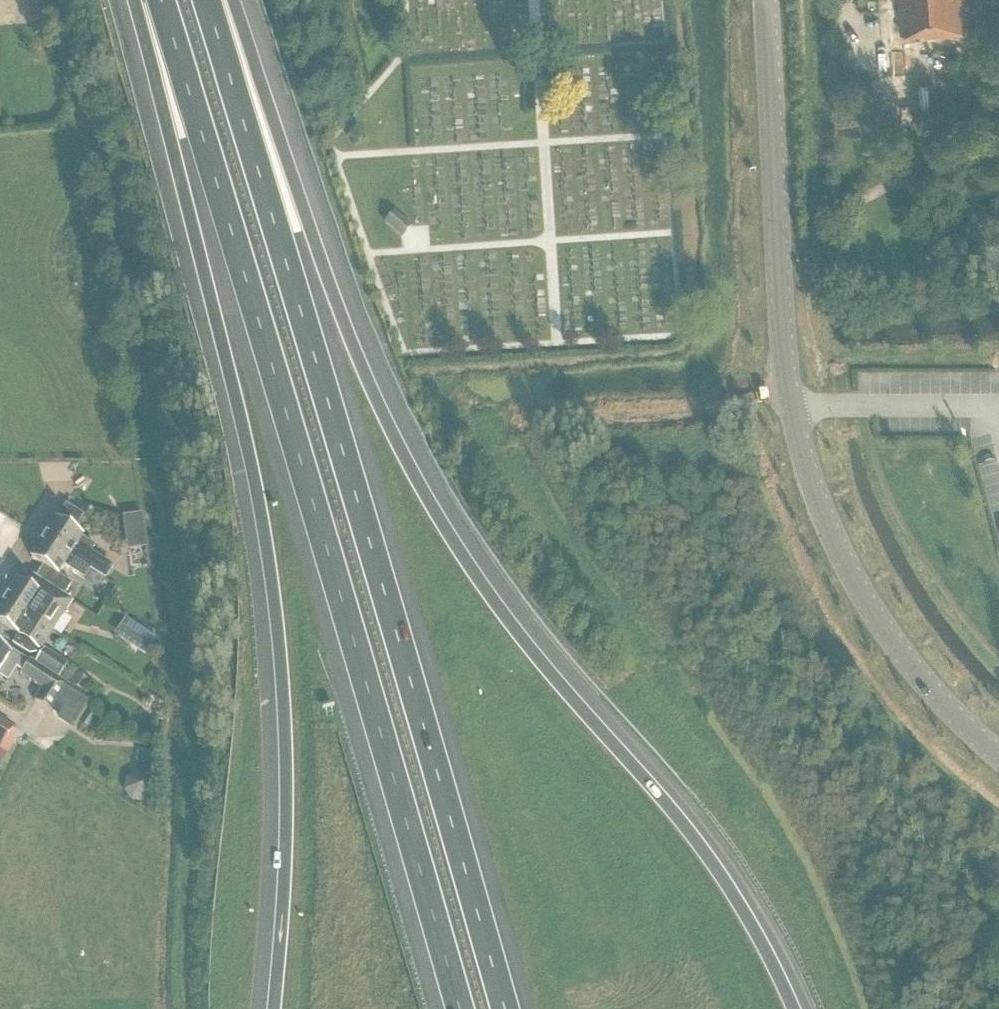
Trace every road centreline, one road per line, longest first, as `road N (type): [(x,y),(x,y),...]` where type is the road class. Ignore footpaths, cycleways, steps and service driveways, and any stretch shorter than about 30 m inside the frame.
road 1 (motorway): [(799,1008),(715,860),(542,656),(435,508),(338,288),(240,0)]
road 2 (motorway): [(156,0),(452,1008)]
road 3 (motorway): [(505,1008),(211,0)]
road 4 (motorway): [(129,0),(221,335),(271,583),(285,838),(273,1008)]
road 5 (tertiary): [(998,753),(959,719),(871,611),(803,455),(780,305),(766,0)]

